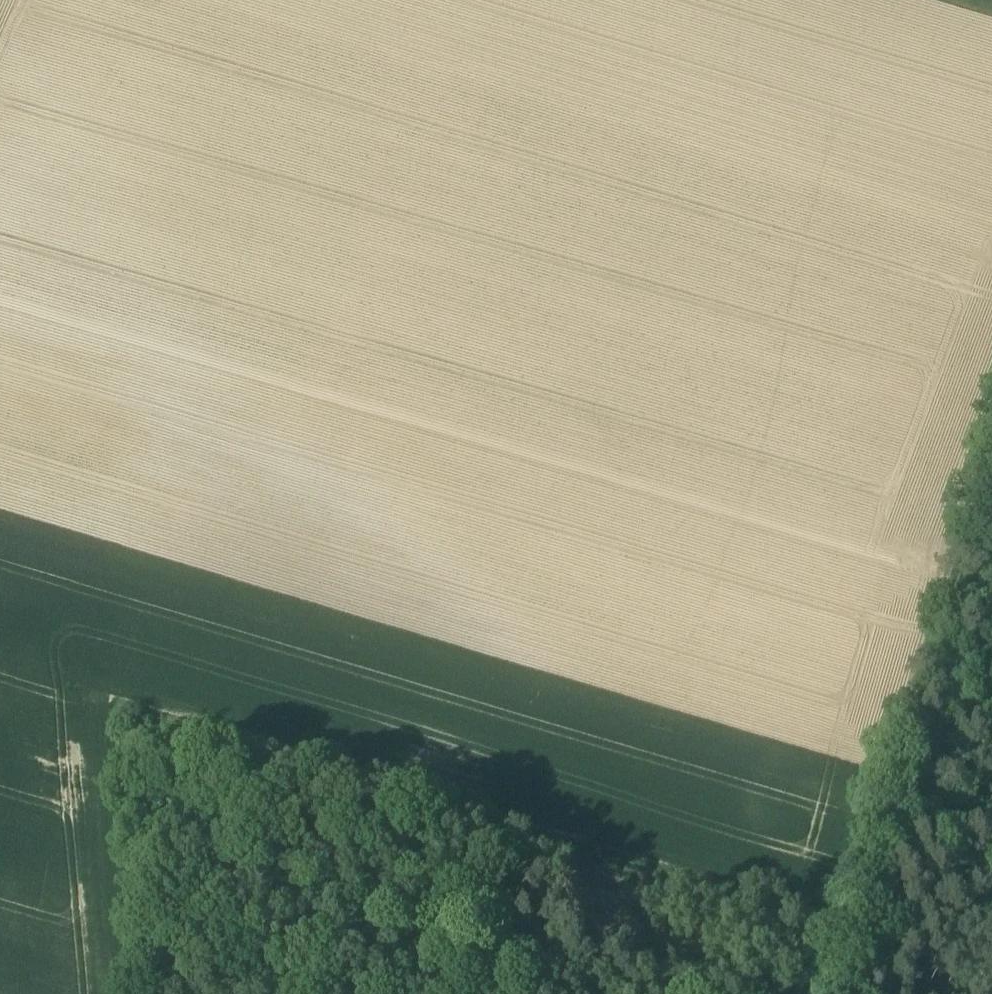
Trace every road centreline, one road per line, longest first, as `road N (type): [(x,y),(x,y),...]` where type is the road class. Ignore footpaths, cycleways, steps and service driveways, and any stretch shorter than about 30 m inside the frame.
road 1 (track): [(991,492),(844,993)]

